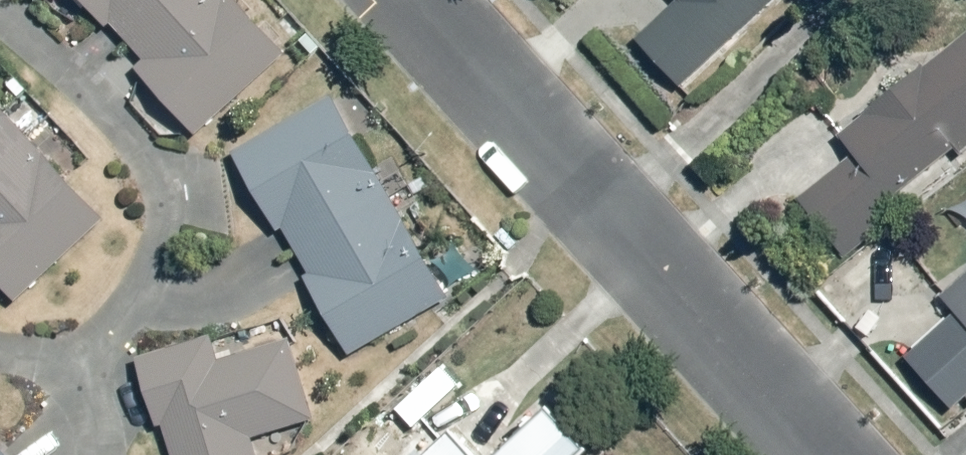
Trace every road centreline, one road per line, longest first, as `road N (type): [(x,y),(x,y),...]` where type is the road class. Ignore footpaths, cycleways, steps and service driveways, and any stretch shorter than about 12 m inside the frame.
road 1 (residential): [(412,0),(824,454)]

